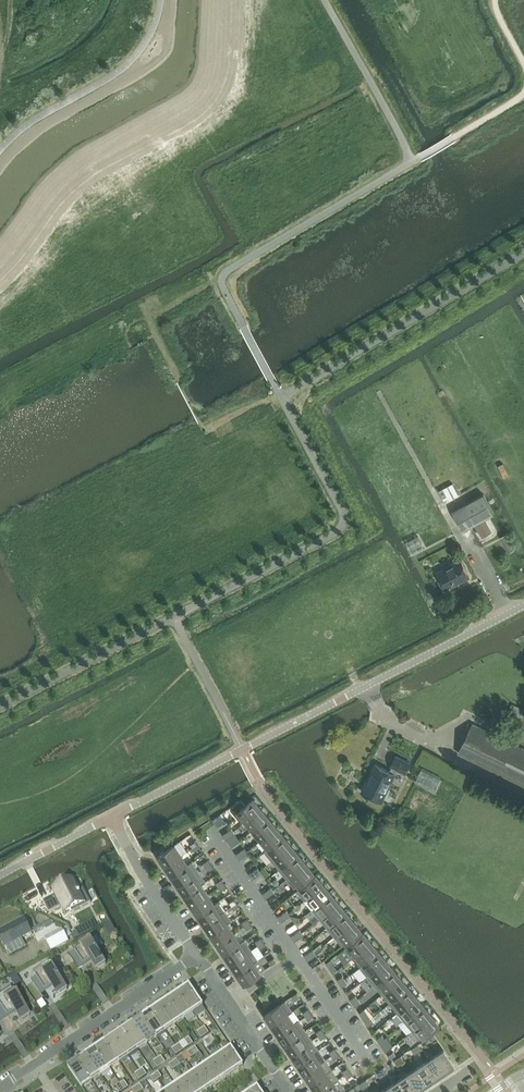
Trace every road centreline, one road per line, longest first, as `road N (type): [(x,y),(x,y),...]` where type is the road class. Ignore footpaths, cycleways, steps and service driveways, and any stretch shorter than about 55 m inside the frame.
road 1 (residential): [(114,816),(523,606)]
road 2 (residential): [(195,956),(0,1087)]
road 3 (residential): [(195,956),(288,1091)]
road 4 (residential): [(195,956),(114,816)]
road 5 (residential): [(0,875),(114,816)]

